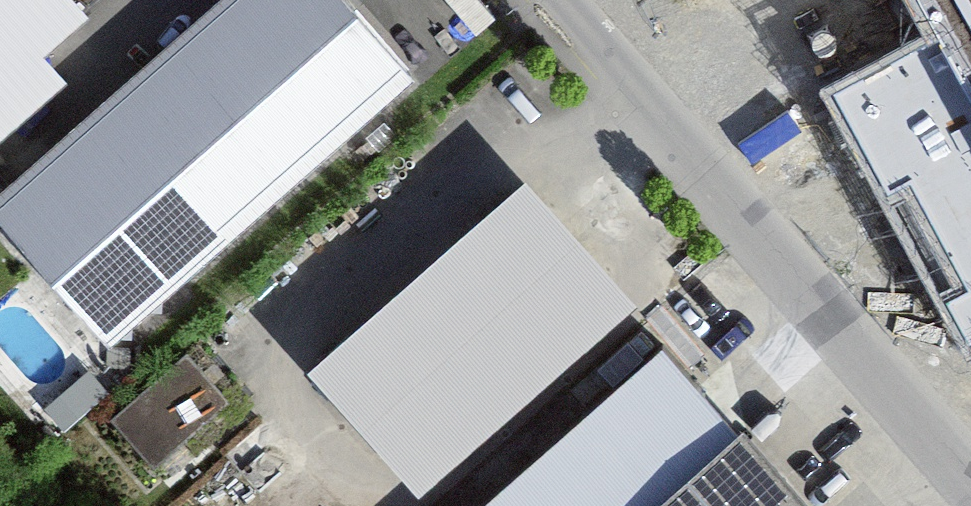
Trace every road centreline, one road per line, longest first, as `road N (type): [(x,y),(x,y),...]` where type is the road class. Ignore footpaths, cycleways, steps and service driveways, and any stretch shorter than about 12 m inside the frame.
road 1 (unclassified): [(549,0),(970,489)]
road 2 (track): [(615,74),(742,0)]

